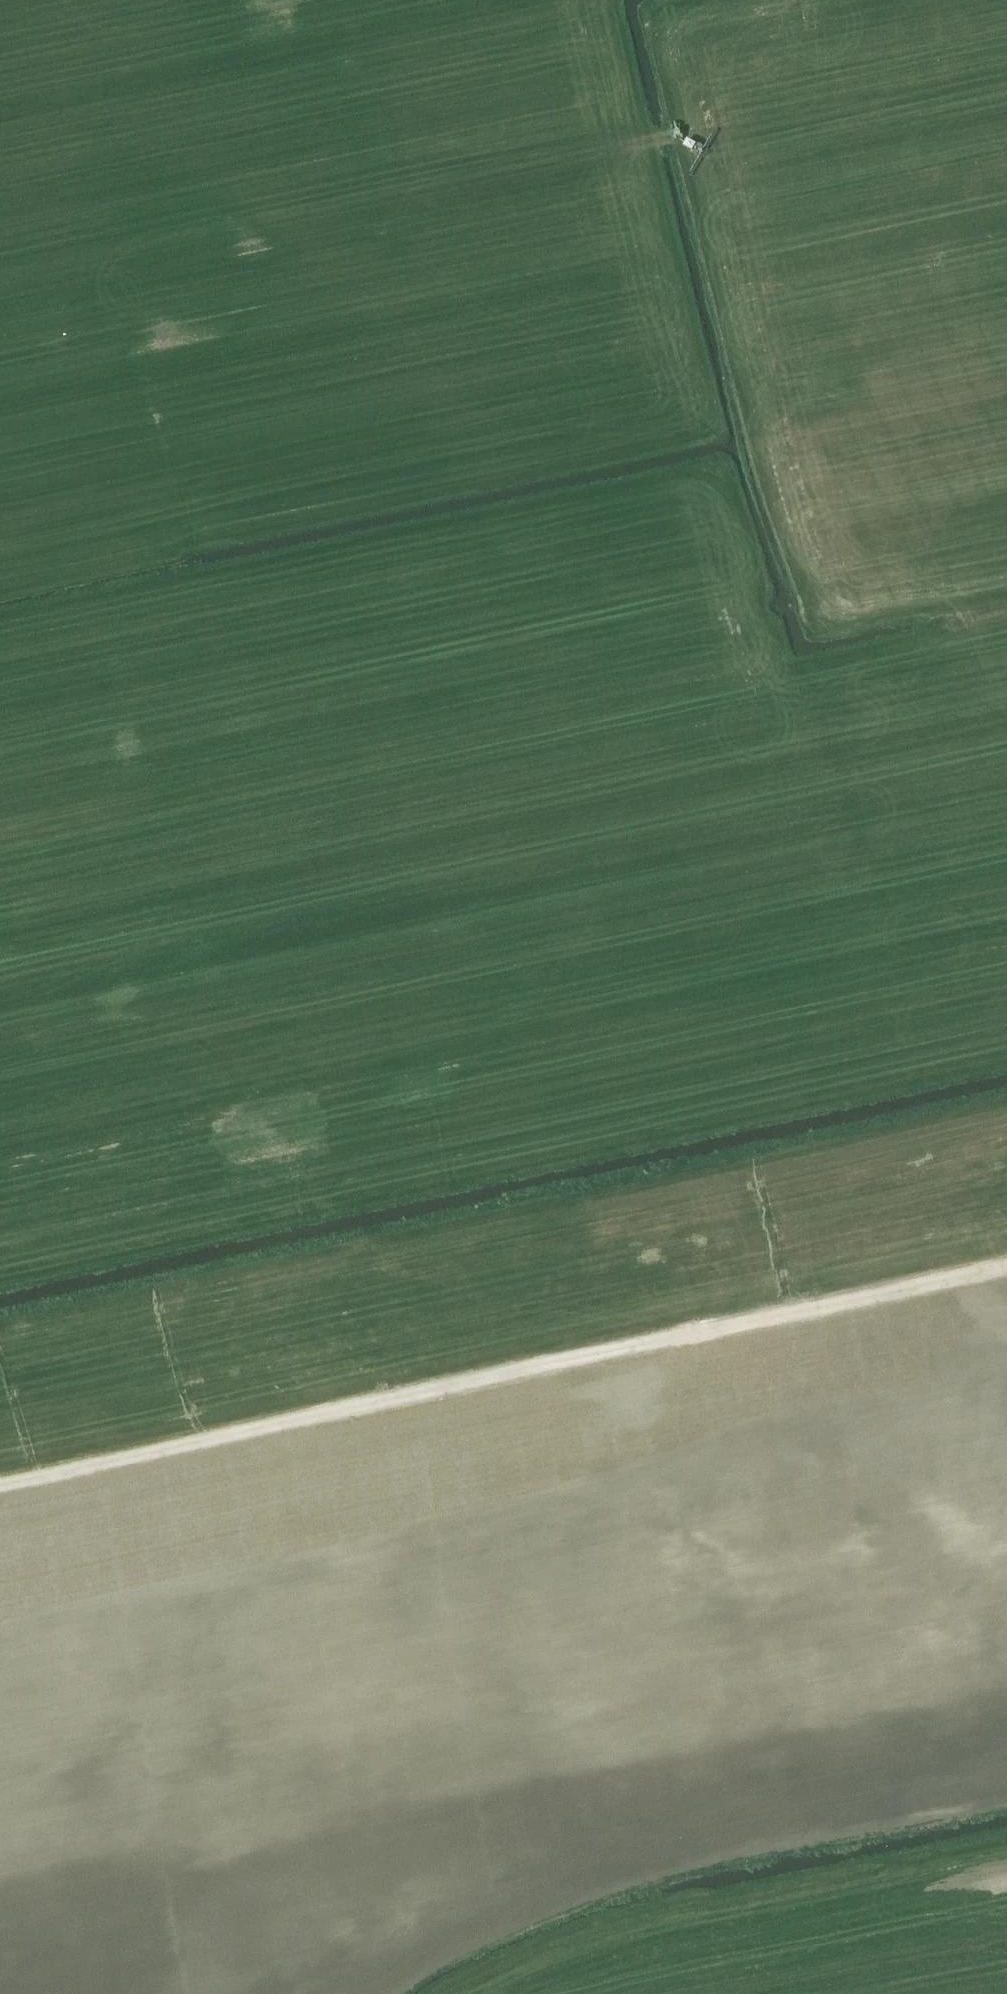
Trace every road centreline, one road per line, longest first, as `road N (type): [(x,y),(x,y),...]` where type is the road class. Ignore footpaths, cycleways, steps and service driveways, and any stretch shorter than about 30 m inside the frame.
road 1 (track): [(0,1485),(1006,1266)]

